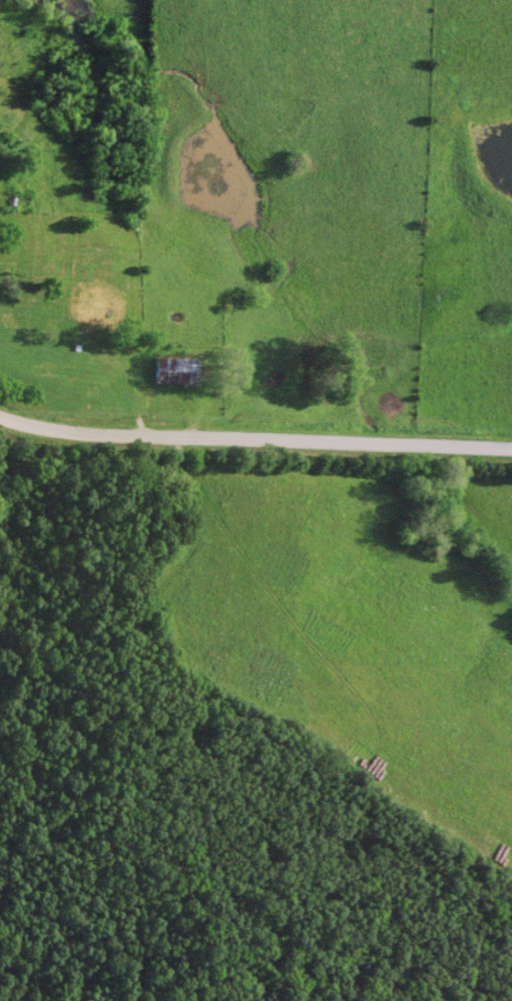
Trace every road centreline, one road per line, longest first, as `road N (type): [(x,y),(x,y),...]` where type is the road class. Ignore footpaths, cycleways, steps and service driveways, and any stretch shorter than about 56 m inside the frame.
road 1 (secondary): [(0,419),(54,438),(511,455)]

